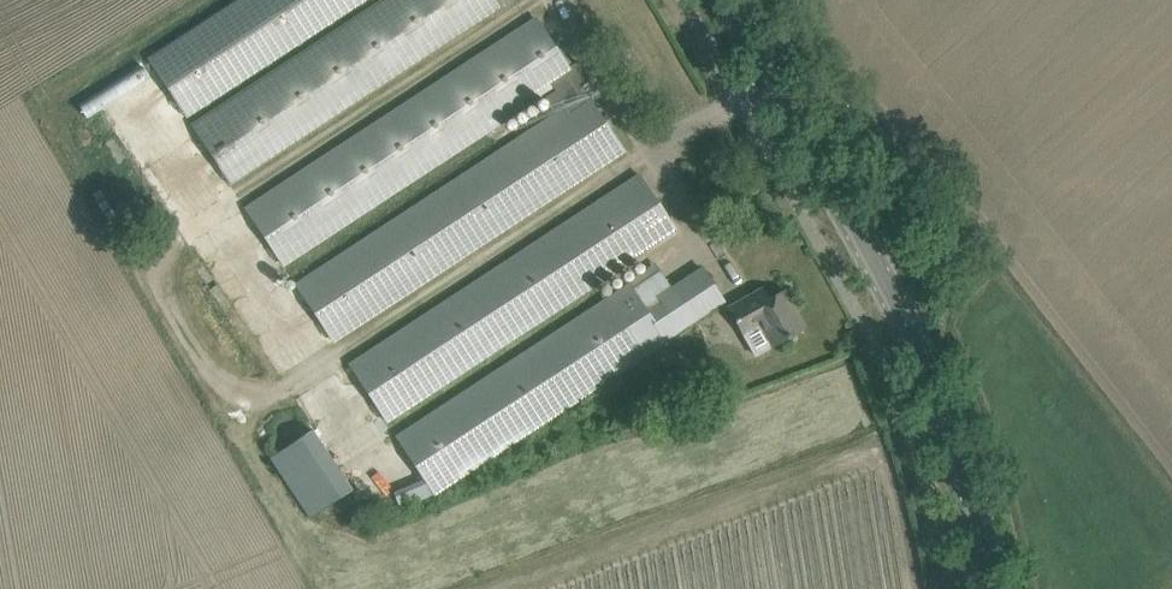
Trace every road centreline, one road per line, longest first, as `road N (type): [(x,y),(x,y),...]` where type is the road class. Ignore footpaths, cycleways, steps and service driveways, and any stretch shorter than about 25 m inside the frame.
road 1 (tertiary): [(995,588),(951,410),(722,0)]

